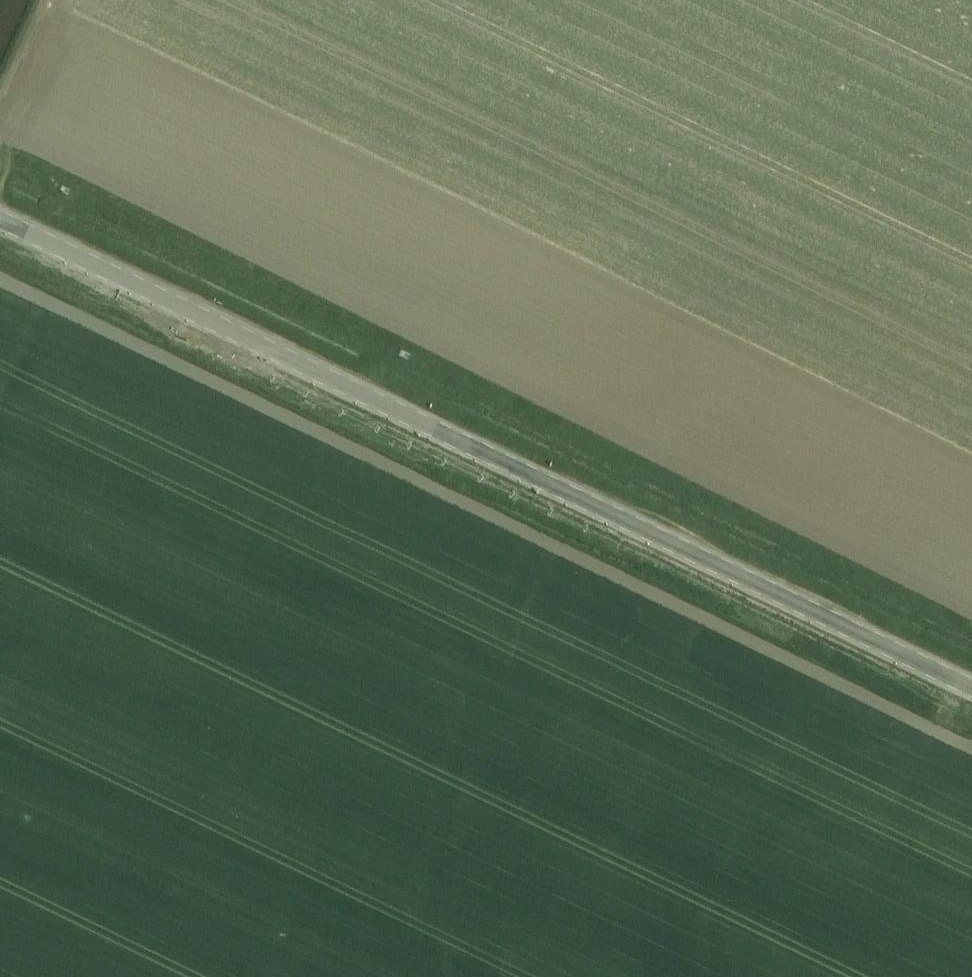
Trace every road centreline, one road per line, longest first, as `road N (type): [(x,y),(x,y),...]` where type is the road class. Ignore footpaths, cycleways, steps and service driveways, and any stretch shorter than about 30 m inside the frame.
road 1 (tertiary): [(971,690),(0,220)]

